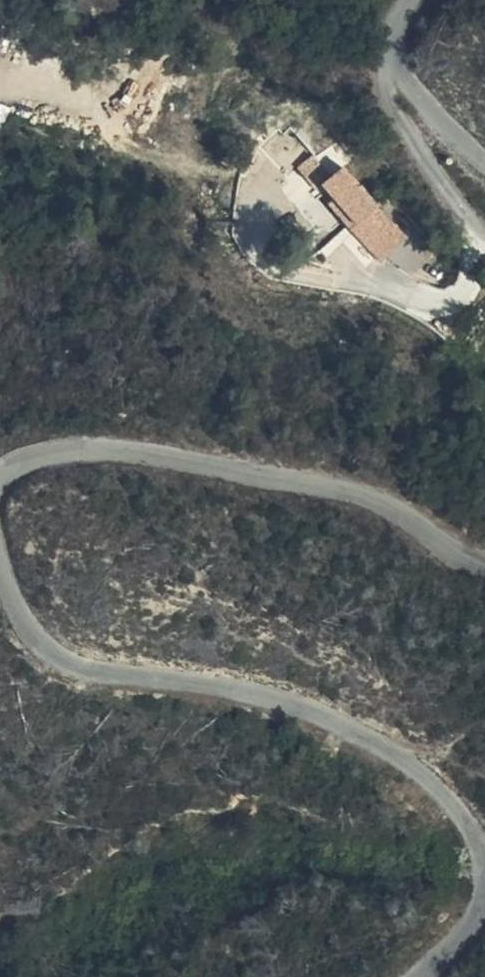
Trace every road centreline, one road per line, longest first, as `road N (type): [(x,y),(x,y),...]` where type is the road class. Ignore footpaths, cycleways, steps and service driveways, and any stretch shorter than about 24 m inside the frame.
road 1 (unclassified): [(0,573),(30,626),(68,660),(322,717),(396,757),(459,825),(482,879),(469,926),(423,976)]
road 2 (unclassified): [(484,564),(395,511),(186,460),(122,451),(55,455),(0,479)]
road 3 (unclassified): [(430,0),(405,51),(414,92),(484,161)]

